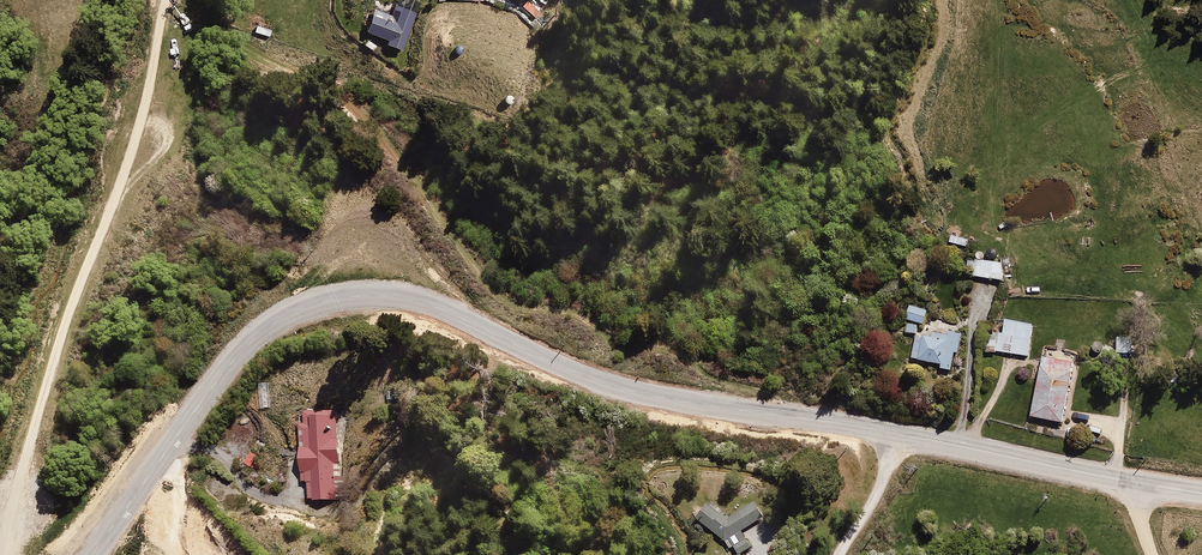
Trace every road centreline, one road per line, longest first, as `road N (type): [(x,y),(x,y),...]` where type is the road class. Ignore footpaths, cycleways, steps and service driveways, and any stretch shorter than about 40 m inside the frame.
road 1 (tertiary): [(91,554),(247,347),(290,315),(345,298),(428,304),(628,390),(899,433)]
road 2 (unclassified): [(2,554),(60,342),(137,139),(164,0)]
road 3 (tertiary): [(899,433),(1137,483)]
road 4 (unclassified): [(840,554),(899,433)]

